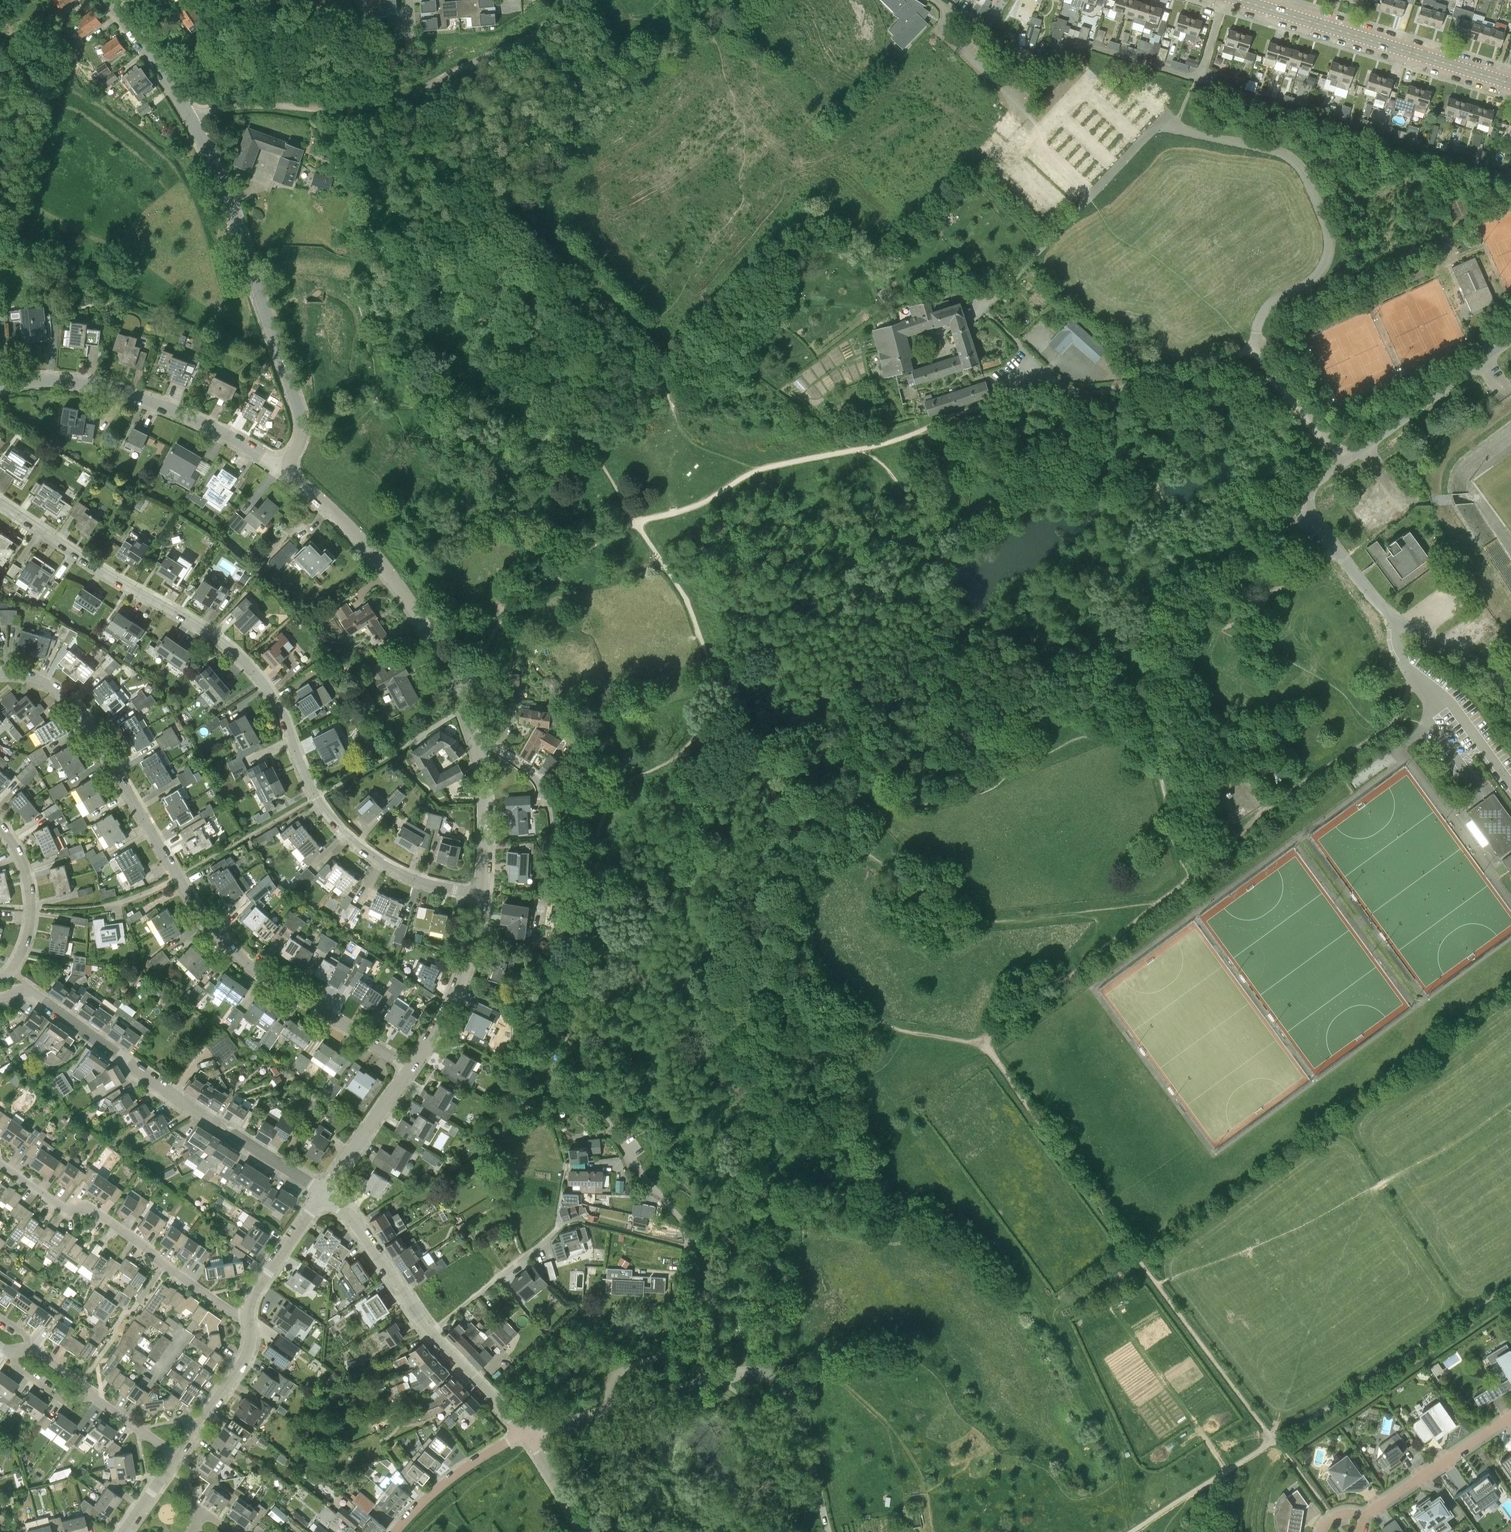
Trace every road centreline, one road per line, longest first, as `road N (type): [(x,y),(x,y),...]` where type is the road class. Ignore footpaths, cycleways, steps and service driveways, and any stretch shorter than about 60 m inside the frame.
road 1 (track): [(1413,676),(1391,725),(1261,812),(984,1043),(1276,1440)]
road 2 (residential): [(483,893),(422,882),(364,852),(317,800),(275,699),(244,661),(0,502)]
road 3 (residential): [(0,674),(43,679),(81,708),(223,946),(408,1070)]
road 4 (track): [(584,882),(611,802),(636,777),(675,761),(717,693),(682,590),(634,523)]
road 5 (track): [(634,523),(701,502),(756,468),(887,441),(983,407),(994,386)]
road 6 (residential): [(291,474),(301,428),(217,170),(190,120)]
road 7 (unclassified): [(1251,347),(1266,308),(1326,264),(1330,236),(1293,155),(1162,119)]
road 8 (residential): [(322,1195),(26,989)]
road 9 (residential): [(609,1413),(611,1378),(676,1351),(694,1329),(690,1236),(612,1129)]
road 10 (unclassified): [(1510,703),(1474,664),(1386,610),(1310,517),(1315,487),(1346,461)]
road 11 (track): [(211,112),(384,105),(534,35)]
road 12 (unclassified): [(831,1531),(796,1398),(782,1382),(742,1375),(609,1413)]
road 13 (unclassified): [(1510,179),(1197,77)]
road 14 (residential): [(473,736),(403,600),(357,535),(291,474)]
road 15 (residential): [(291,474),(211,426),(130,393),(74,381),(0,387)]
road 16 (residential): [(248,1313),(233,1313),(160,1267),(85,1206),(65,1209),(0,1166)]
road 17 (tertiary): [(1510,84),(1238,0)]
road 18 (unclassified): [(994,386),(1031,374),(1065,388),(1119,388),(1166,380),(1251,347)]
road 19 (unclassified): [(983,310),(1162,119)]
road 20 (track): [(461,706),(505,610),(556,568),(634,523)]
road 21 (unclassified): [(1197,77),(1082,44),(1029,58),(990,35)]
road 22 (unclassified): [(1346,461),(1510,345)]
road 23 (residential): [(408,1070),(464,980),(483,893)]
road 24 (residential): [(547,894),(553,835),(537,780),(473,736)]
road 25 (residential): [(430,1331),(558,1228),(578,1221)]
road 26 (residential): [(1362,1517),(1510,1417)]
road 27 (residential): [(430,1331),(350,1219),(322,1195)]
road 28 (residential): [(175,1458),(240,1366),(248,1313)]
road 29 (residential): [(0,827),(17,853),(31,908),(24,948),(0,977)]
road 30 (unclassified): [(395,1531),(458,1472),(526,1438)]
road 31 (track): [(1147,724),(1172,847),(1191,878)]
road 32 (residential): [(483,893),(485,816),(473,736)]
road 33 (residential): [(322,1195),(408,1070)]
road 34 (unclassified): [(1346,461),(1251,347)]
road 35 (residential): [(190,120),(107,0)]
road 36 (residential): [(526,1438),(430,1331)]
road 37 (residential): [(248,1313),(322,1195)]

